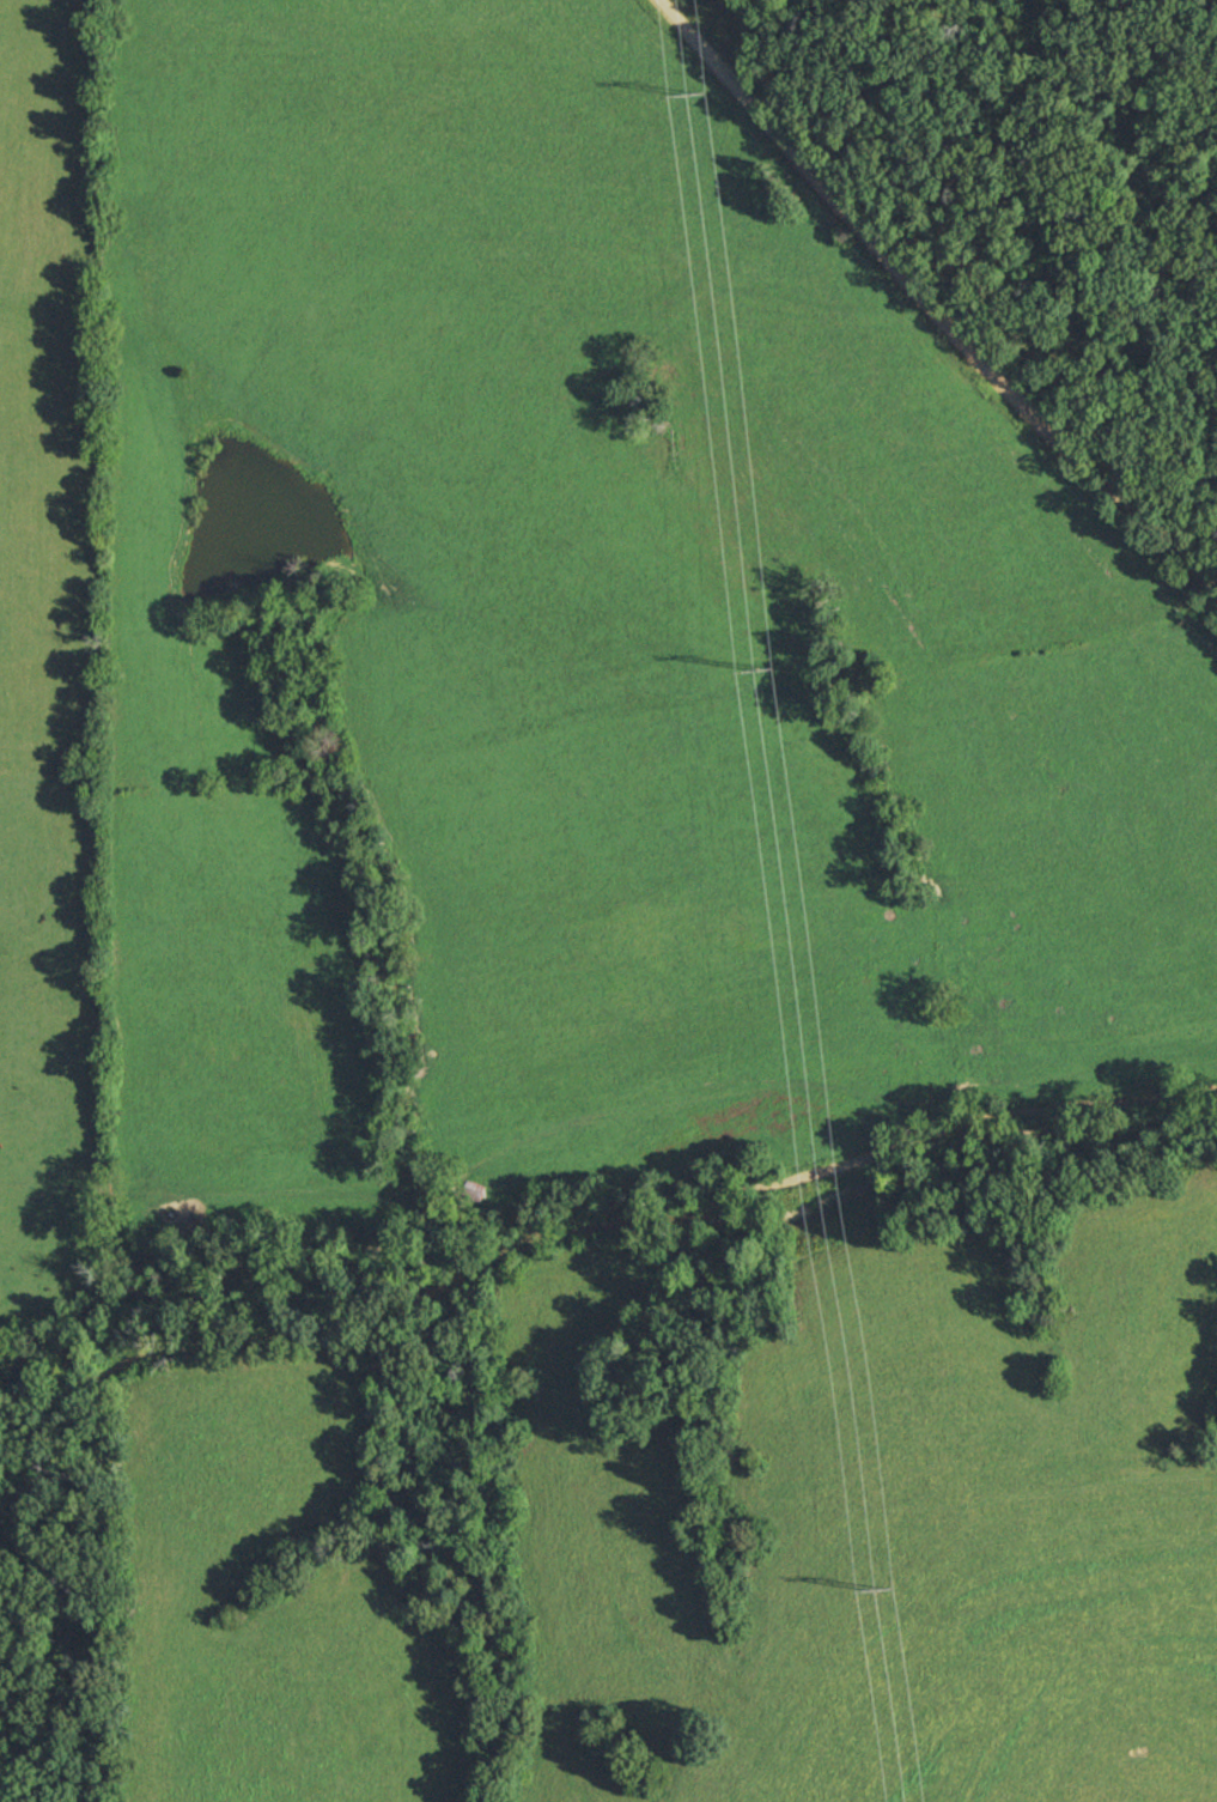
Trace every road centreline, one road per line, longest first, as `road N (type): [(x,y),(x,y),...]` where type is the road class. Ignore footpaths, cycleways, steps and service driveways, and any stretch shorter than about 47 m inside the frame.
road 1 (residential): [(1216,1105),(906,1157),(786,1185),(185,1351),(56,1403),(0,1417)]
road 2 (residential): [(1216,593),(923,303),(656,0)]

